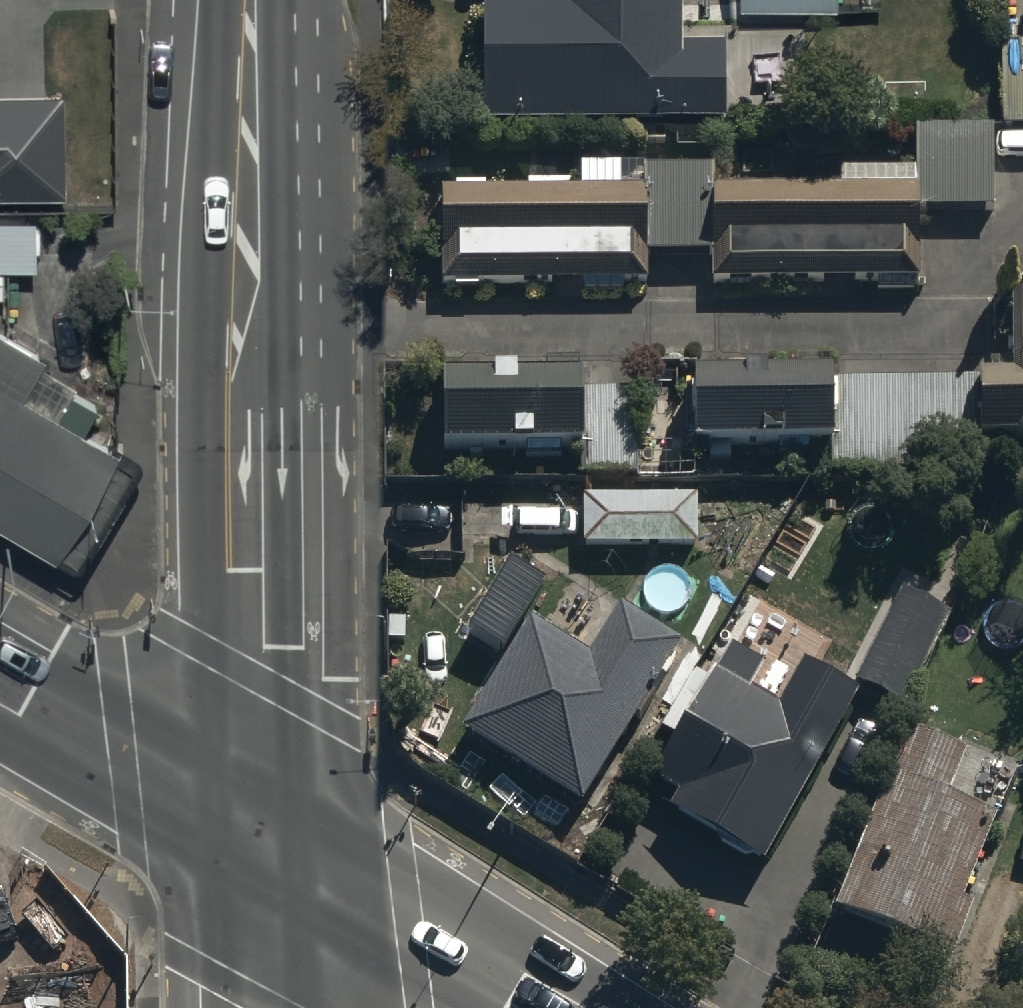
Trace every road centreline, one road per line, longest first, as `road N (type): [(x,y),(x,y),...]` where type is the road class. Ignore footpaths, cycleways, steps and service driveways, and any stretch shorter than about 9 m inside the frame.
road 1 (secondary): [(245,0),(250,841)]
road 2 (secondary): [(250,841),(544,1007)]
road 3 (secondary): [(0,688),(250,841)]
road 4 (secondary): [(250,841),(254,1007)]

